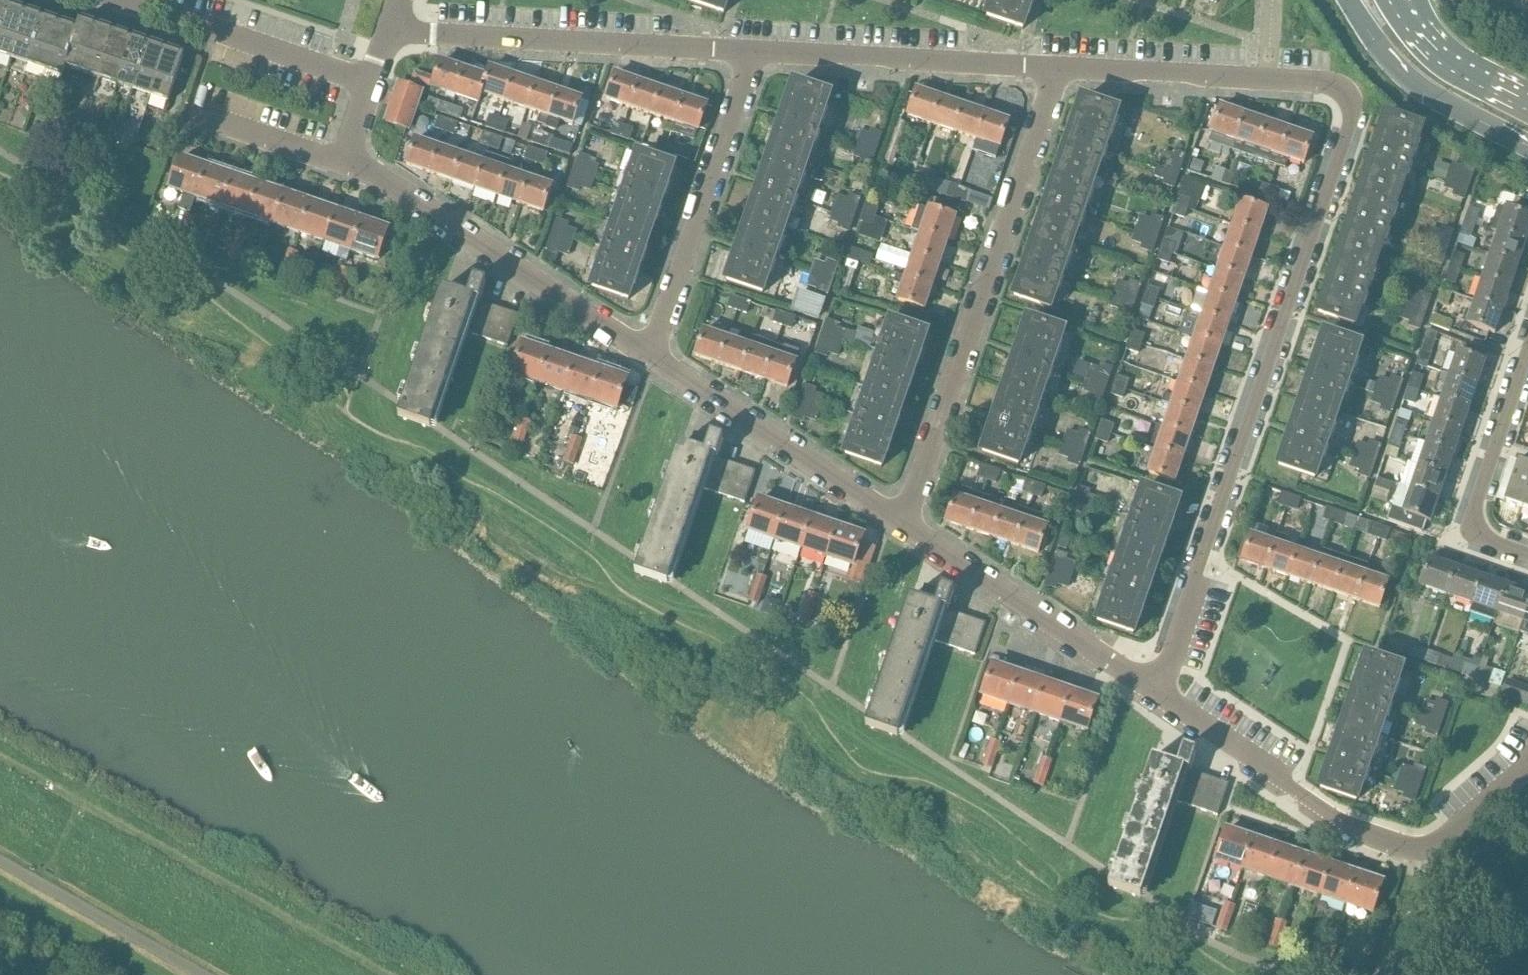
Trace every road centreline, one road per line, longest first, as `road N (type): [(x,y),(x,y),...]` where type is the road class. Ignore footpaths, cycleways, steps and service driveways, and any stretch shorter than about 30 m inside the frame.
road 1 (residential): [(1160,689),(1357,102),(1336,84),(1062,69)]
road 2 (residential): [(907,525),(1062,69)]
road 3 (residential): [(756,54),(390,32)]
road 4 (residential): [(650,357),(347,162)]
road 5 (residential): [(756,54),(650,357)]
road 6 (residential): [(1429,847),(1358,832),(1160,689)]
road 7 (residential): [(907,525),(650,357)]
road 8 (residential): [(1062,69),(756,54)]
road 9 (residential): [(1160,689),(907,525)]
road 10 (residential): [(372,84),(119,0)]
road 11 (residential): [(1527,556),(1476,539),(1471,520),(1527,356)]
road 12 (primary): [(1354,0),(1399,70),(1527,148)]
road 13 (primary): [(1527,106),(1433,47),(1400,0)]
road 14 (residential): [(347,162),(200,115)]
road 15 (residential): [(1429,847),(1527,766)]

